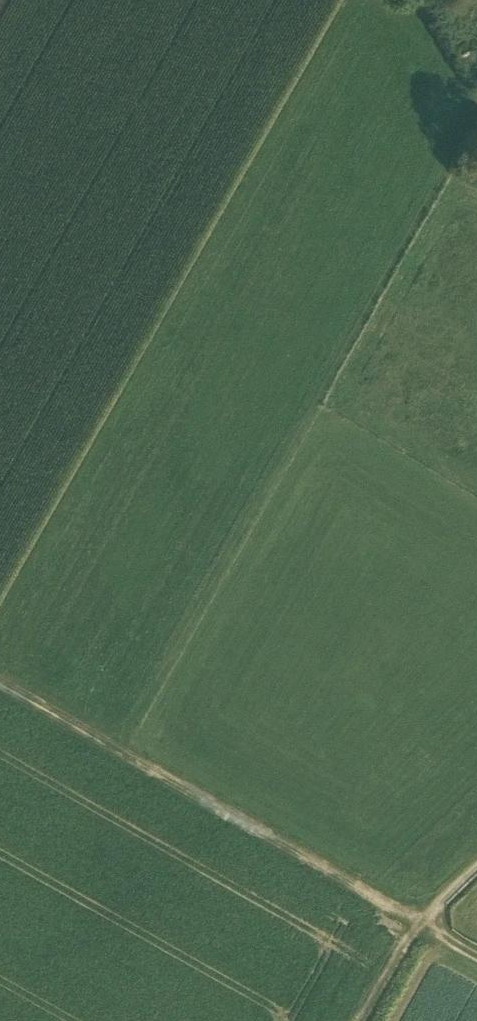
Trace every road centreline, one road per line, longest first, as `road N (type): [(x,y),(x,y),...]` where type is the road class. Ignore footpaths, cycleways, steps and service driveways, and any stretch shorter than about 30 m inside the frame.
road 1 (track): [(0,684),(476,954)]

